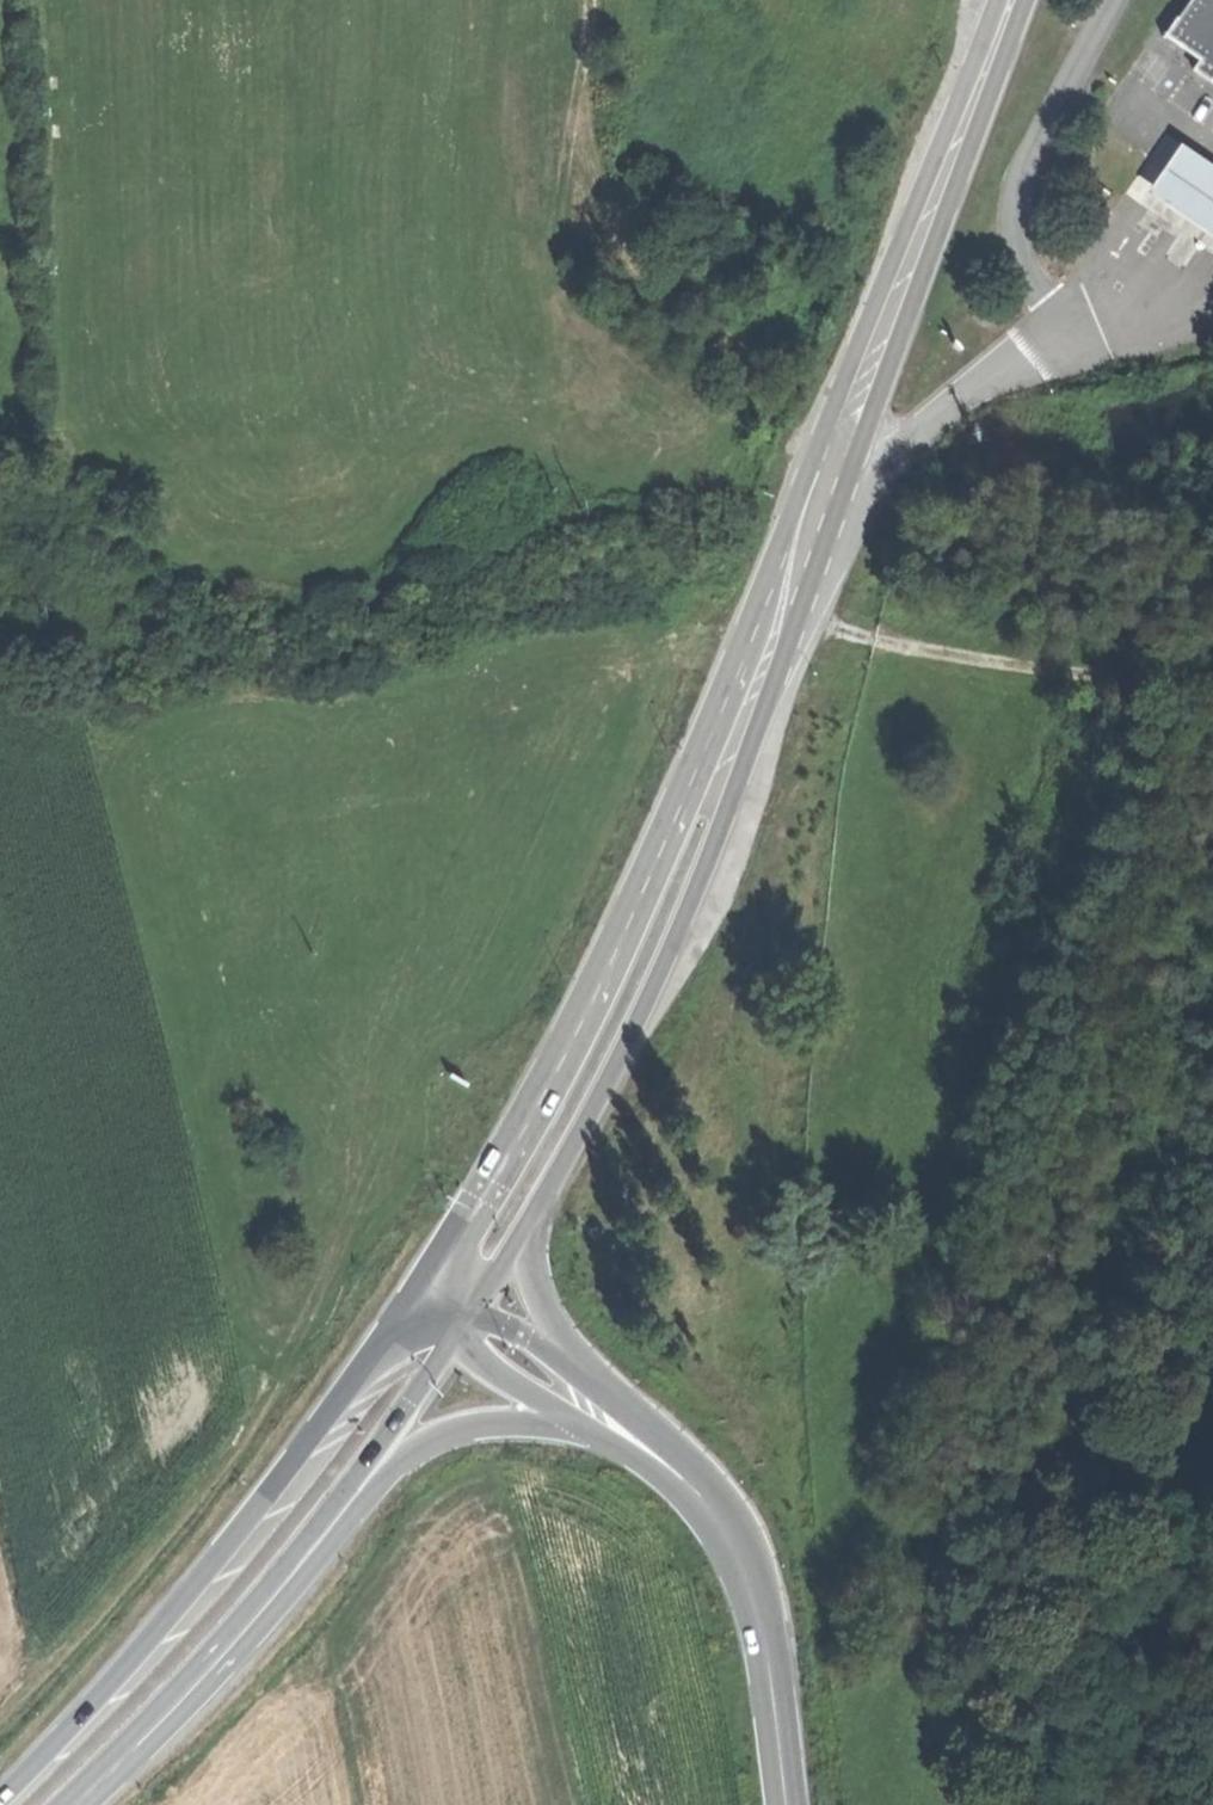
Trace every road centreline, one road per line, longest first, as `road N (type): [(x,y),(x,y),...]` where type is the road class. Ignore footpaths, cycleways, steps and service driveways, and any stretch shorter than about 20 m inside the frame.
road 1 (primary): [(994,19),(765,647),(560,1140),(517,1209)]
road 2 (unknown): [(455,1308),(366,1377),(201,1579),(0,1798)]
road 3 (primary): [(201,1680),(321,1561),(405,1459),(450,1437),(504,1430),(627,1441)]
road 4 (primary): [(201,1680),(412,1402),(455,1308)]
road 5 (primary): [(627,1441),(696,1493),(742,1553),(788,1804)]
road 6 (primary): [(627,1441),(607,1396),(551,1333),(517,1209)]
road 7 (primary): [(455,1308),(627,1441)]
road 8 (primary): [(71,1804),(201,1680)]

